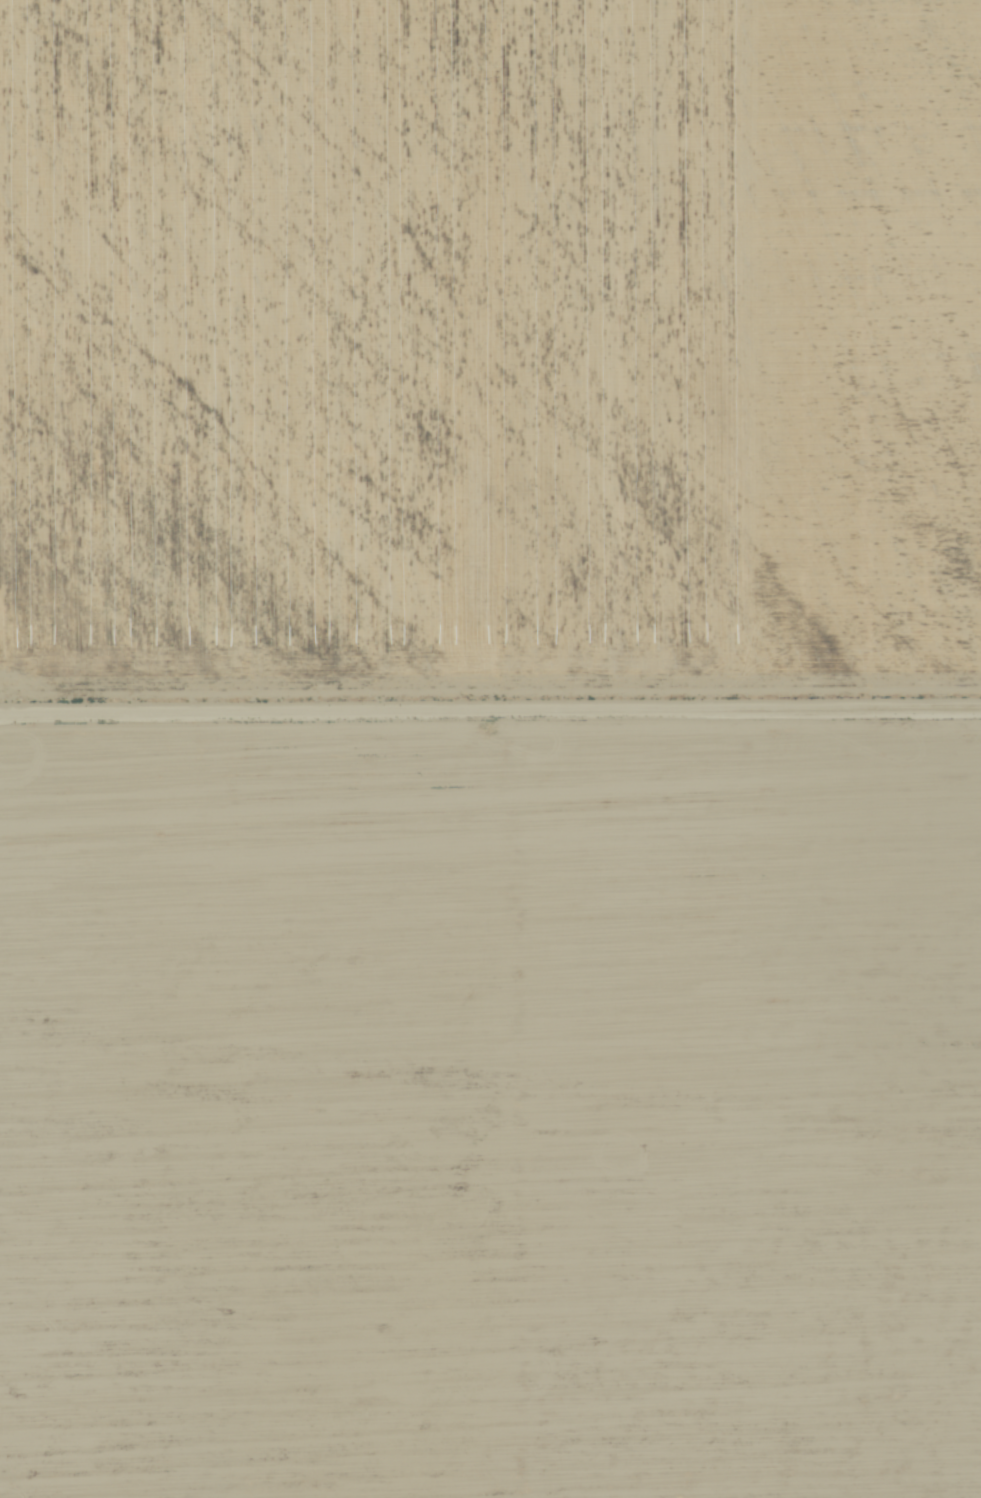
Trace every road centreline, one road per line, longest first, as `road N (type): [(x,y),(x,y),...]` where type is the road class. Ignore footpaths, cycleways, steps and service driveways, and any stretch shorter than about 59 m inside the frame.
road 1 (residential): [(0,719),(980,715)]

